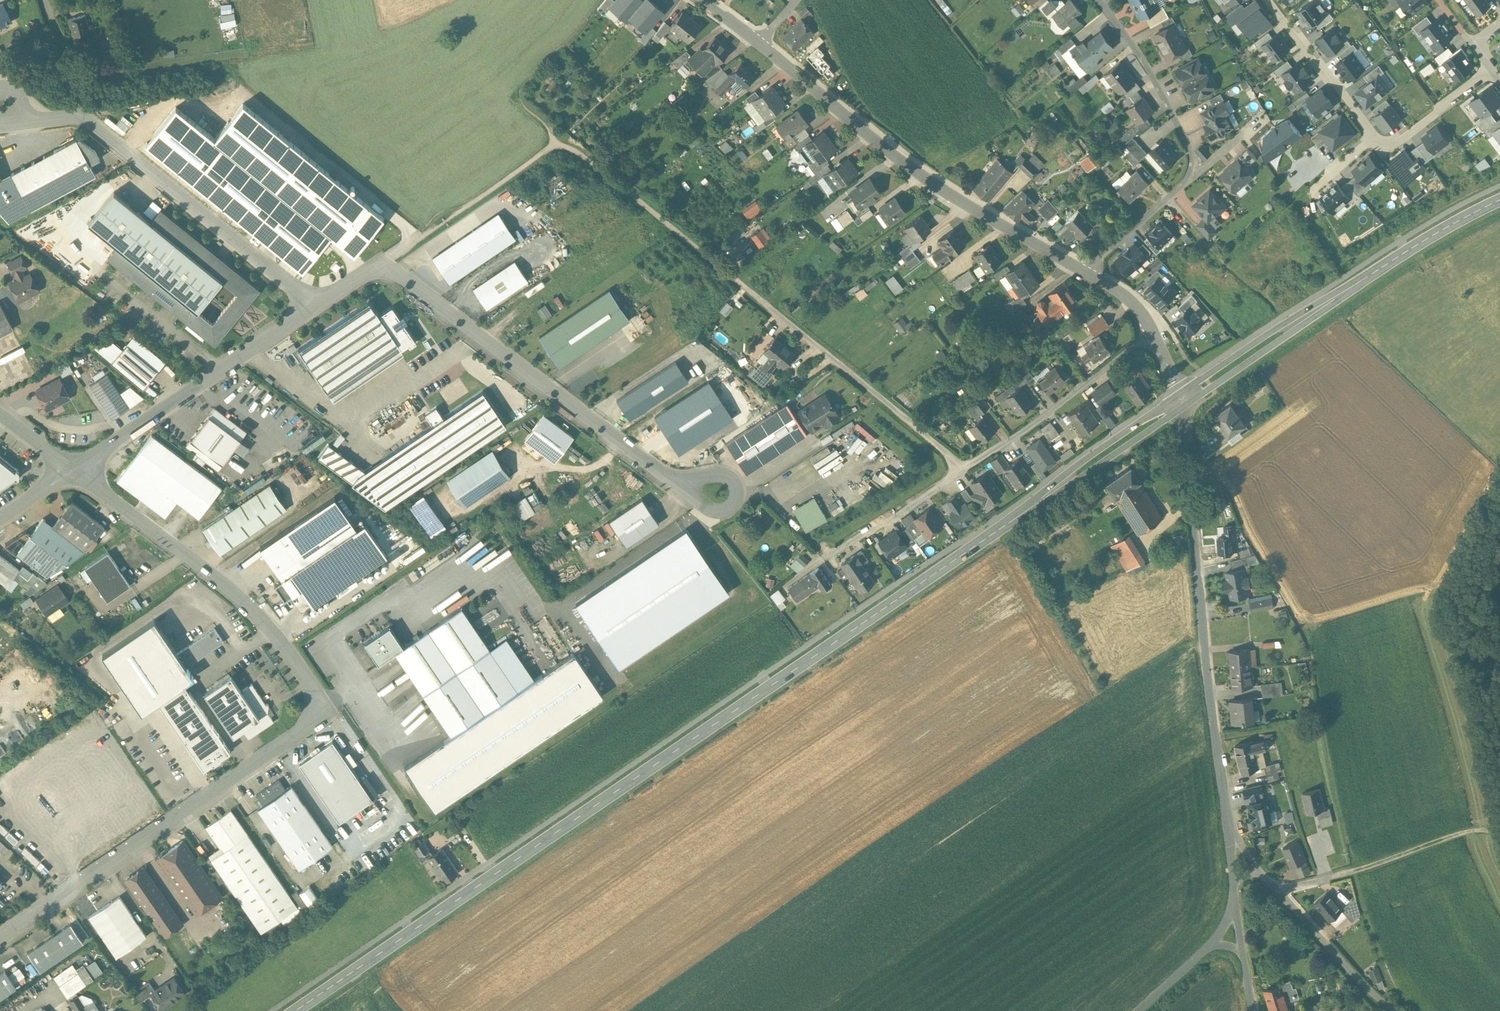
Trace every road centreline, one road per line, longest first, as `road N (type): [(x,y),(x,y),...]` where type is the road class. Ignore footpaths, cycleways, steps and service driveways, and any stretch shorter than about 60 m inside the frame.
road 1 (secondary): [(293,1010),(1182,398)]
road 2 (residential): [(0,936),(315,712),(311,680),(282,637),(79,463)]
road 3 (residential): [(317,305),(383,261),(685,489)]
road 4 (unclassified): [(1226,820),(1182,398)]
road 5 (residential): [(760,43),(954,198),(1088,272)]
road 6 (residential): [(1153,334),(966,471),(831,553)]
road 7 (secondary): [(1182,398),(1499,200)]
road 8 (residential): [(317,305),(90,118),(29,108)]
road 9 (track): [(966,471),(713,263)]
road 10 (residential): [(79,463),(317,305)]
road 11 (track): [(1283,891),(1485,822),(1499,851)]
road 12 (residential): [(1193,174),(1151,74),(1098,0)]
road 13 (unclassified): [(1401,1010),(1356,976),(1259,872)]
road 14 (residential): [(1369,138),(1269,0)]
road 15 (residential): [(1491,69),(1389,142),(1369,138)]
road 16 (residential): [(1088,272),(1193,174)]
road 17 (residential): [(685,489),(712,512),(735,505),(732,481),(695,482)]

